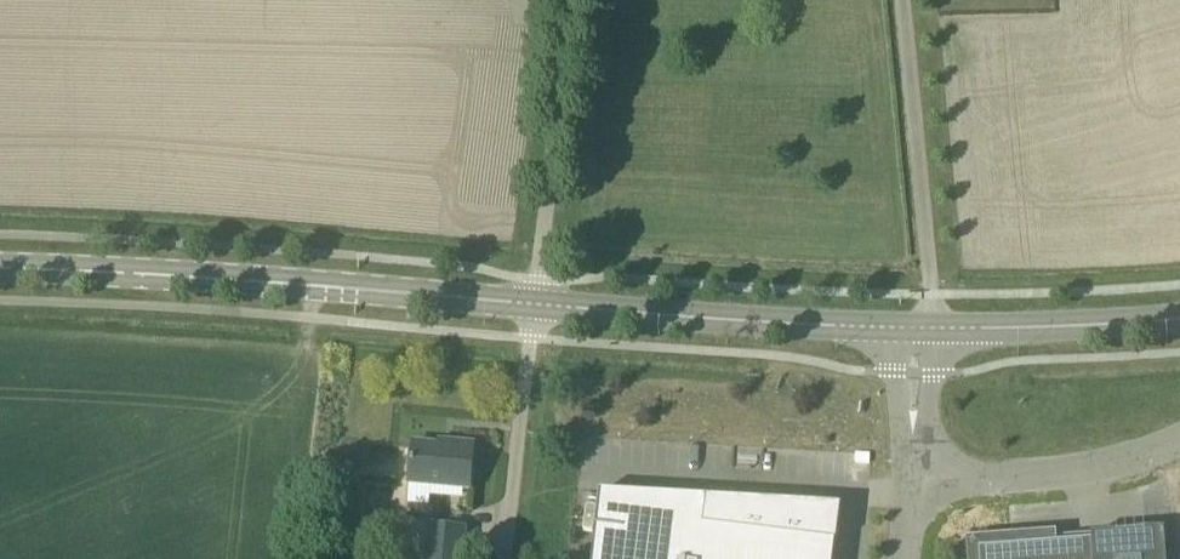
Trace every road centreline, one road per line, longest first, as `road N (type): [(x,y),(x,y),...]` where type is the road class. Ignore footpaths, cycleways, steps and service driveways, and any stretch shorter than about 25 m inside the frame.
road 1 (secondary): [(0,266),(535,304)]
road 2 (secondary): [(535,304),(895,328)]
road 3 (unclassified): [(573,0),(535,304)]
road 4 (unclassified): [(916,476),(1005,477),(1105,465),(1179,440)]
road 5 (unclassified): [(504,558),(535,304)]
road 6 (secondary): [(934,328),(1179,318)]
road 7 (unclassified): [(895,328),(894,372),(916,476)]
road 8 (unclassified): [(916,476),(934,328)]

